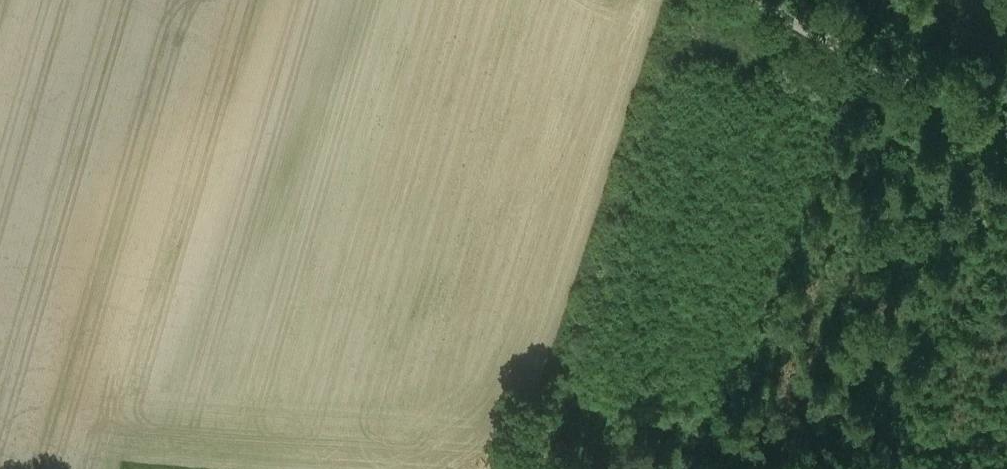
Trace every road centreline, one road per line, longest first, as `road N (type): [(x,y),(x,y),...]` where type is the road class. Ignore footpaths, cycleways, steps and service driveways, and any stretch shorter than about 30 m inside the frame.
road 1 (unclassified): [(756,0),(1006,137)]

